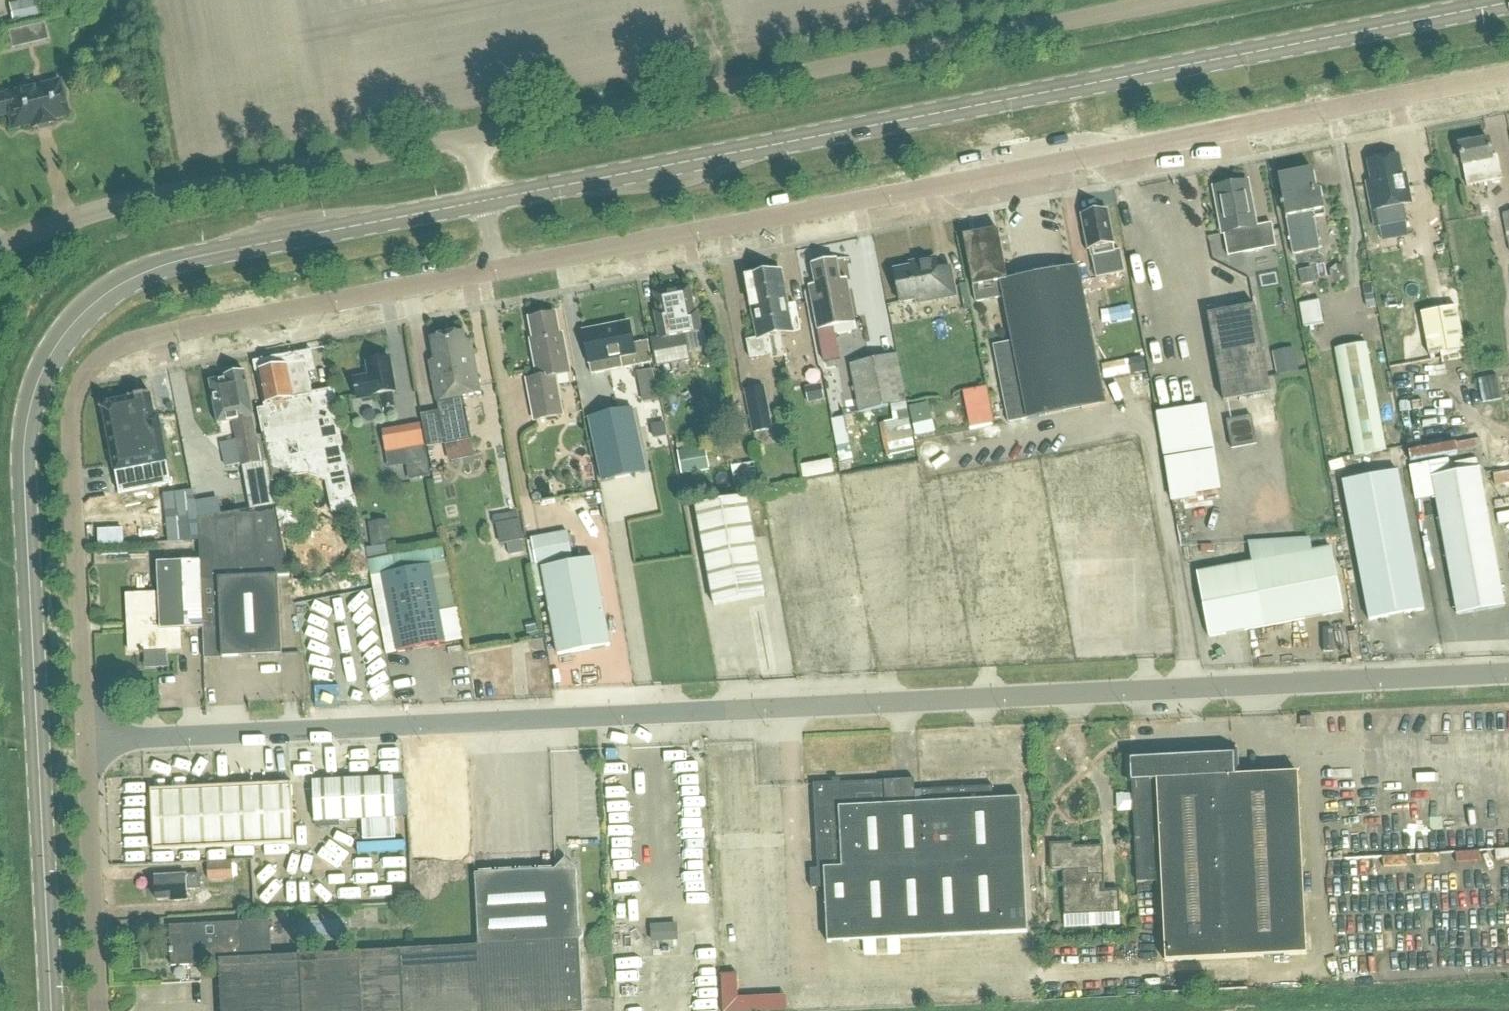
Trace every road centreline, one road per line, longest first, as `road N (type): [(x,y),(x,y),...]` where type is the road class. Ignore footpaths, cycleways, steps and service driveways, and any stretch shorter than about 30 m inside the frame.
road 1 (unclassified): [(86,742),(1508,673)]
road 2 (secondary): [(50,1010),(25,471),(28,416),(45,367),(76,321),(117,288),(175,265),(484,203)]
road 3 (secondary): [(484,203),(1508,4)]
road 4 (residential): [(497,270),(1508,74)]
road 5 (unclassified): [(471,137),(1181,0)]
road 6 (unclassified): [(0,250),(110,210),(471,137)]
road 7 (residential): [(71,406),(87,370),(111,352),(160,335),(497,270)]
road 8 (unclassified): [(86,742),(71,406)]
road 9 (unclassified): [(99,1010),(86,742)]

